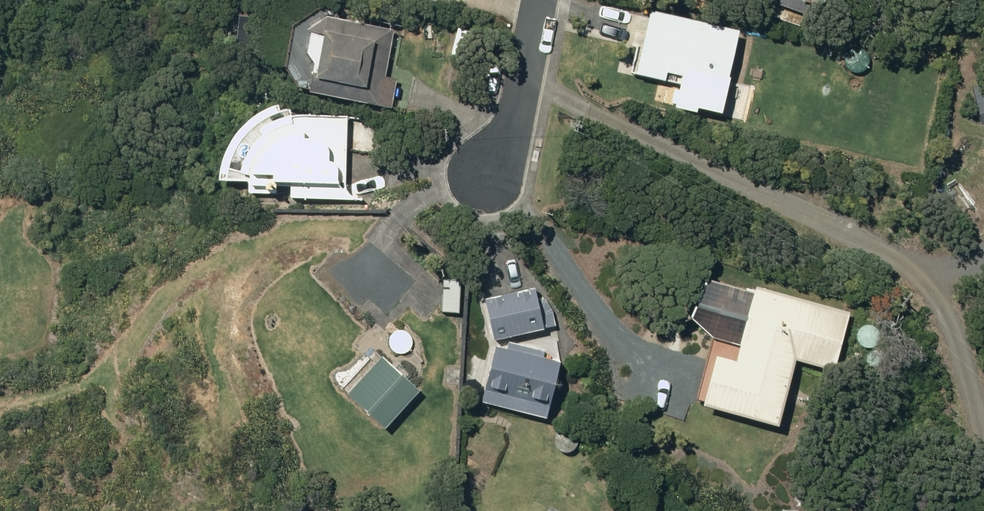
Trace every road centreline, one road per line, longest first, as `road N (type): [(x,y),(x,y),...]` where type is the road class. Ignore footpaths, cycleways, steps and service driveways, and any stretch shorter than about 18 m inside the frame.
road 1 (track): [(520,92),(942,307),(983,433)]
road 2 (residential): [(485,175),(520,92),(538,0)]

